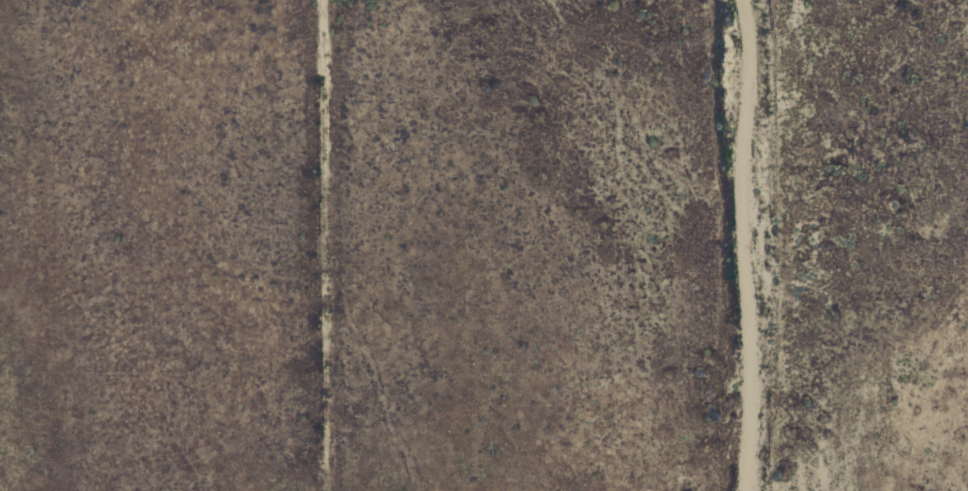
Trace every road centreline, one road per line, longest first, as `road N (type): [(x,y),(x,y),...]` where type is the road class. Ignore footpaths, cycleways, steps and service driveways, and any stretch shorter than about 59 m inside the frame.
road 1 (residential): [(315,0),(332,490)]
road 2 (residential): [(730,0),(737,490)]

